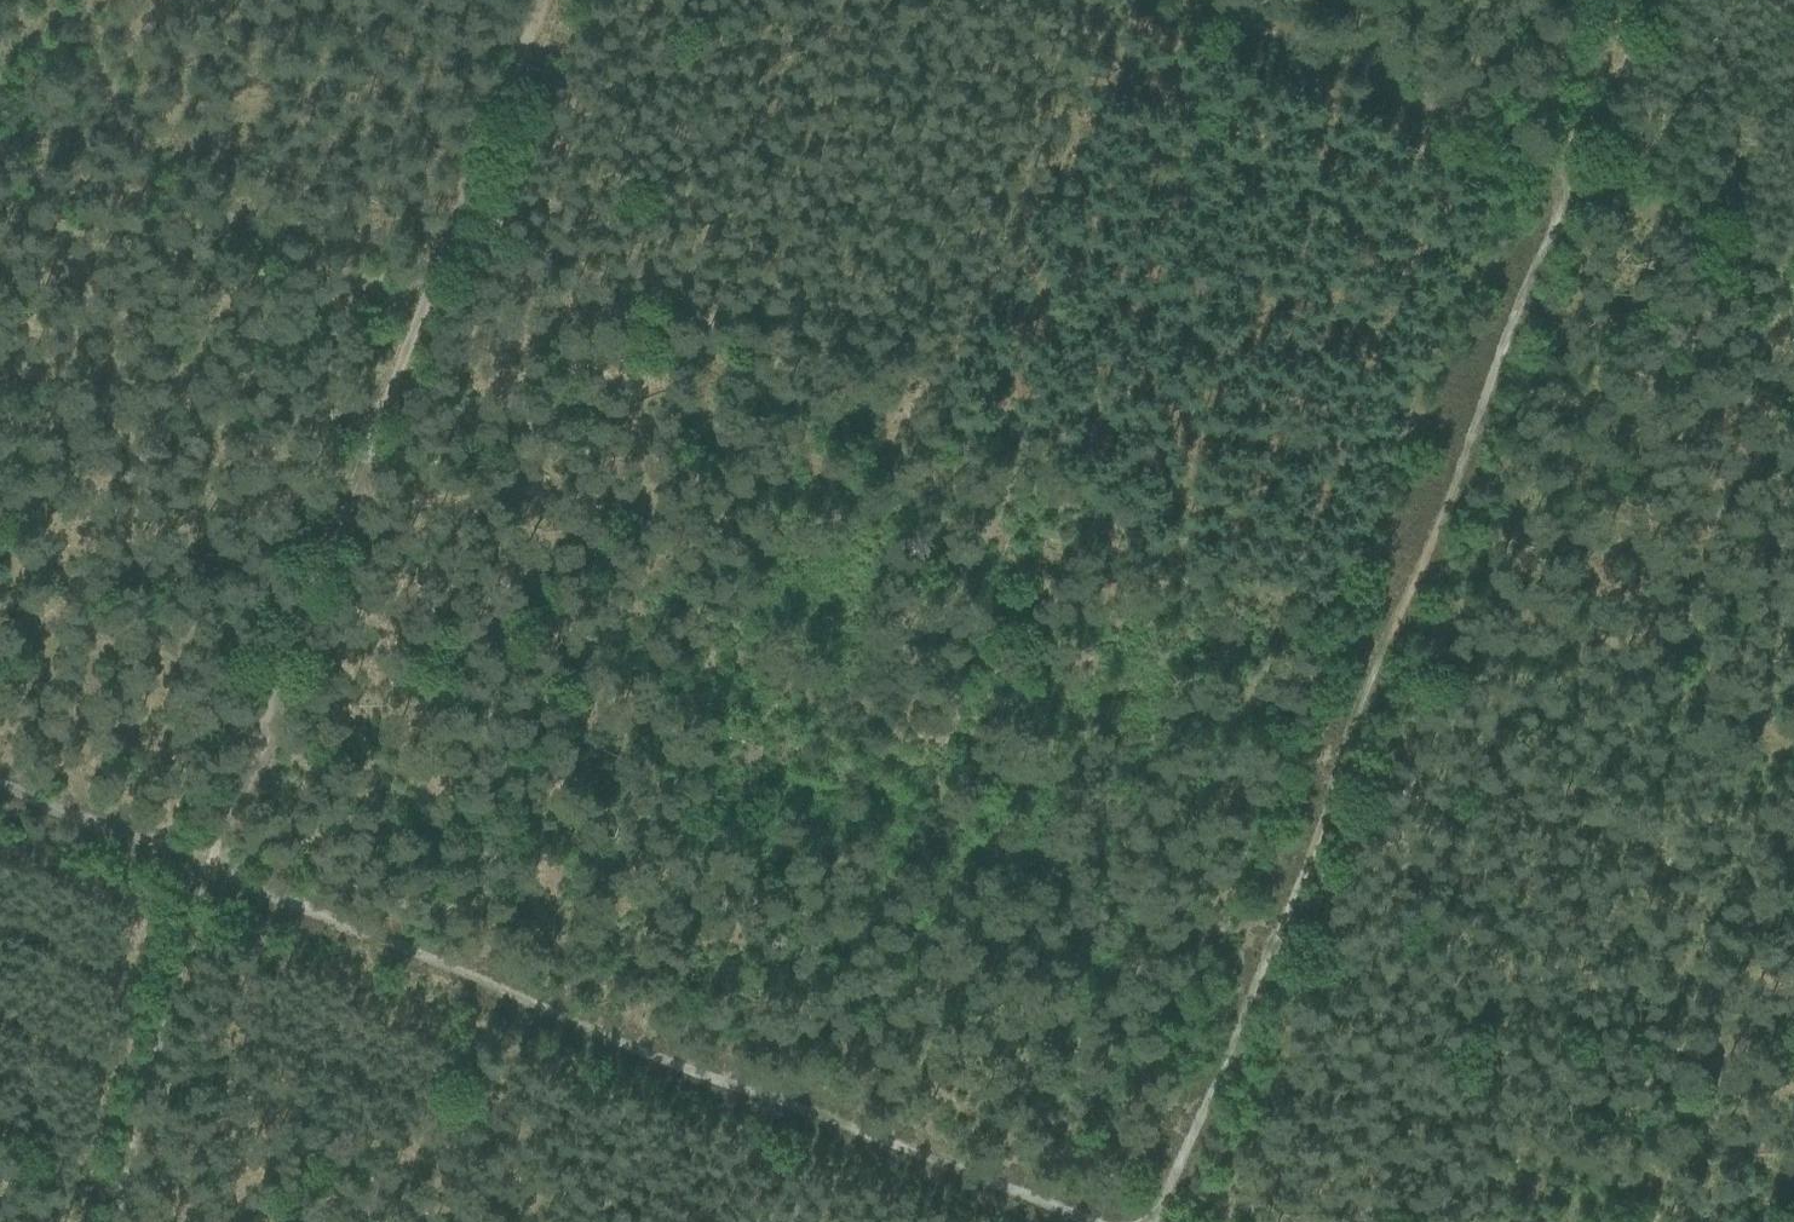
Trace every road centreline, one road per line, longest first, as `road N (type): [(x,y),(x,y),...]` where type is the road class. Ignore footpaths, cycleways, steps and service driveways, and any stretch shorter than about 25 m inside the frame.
road 1 (track): [(548,0),(203,864),(108,1221)]

